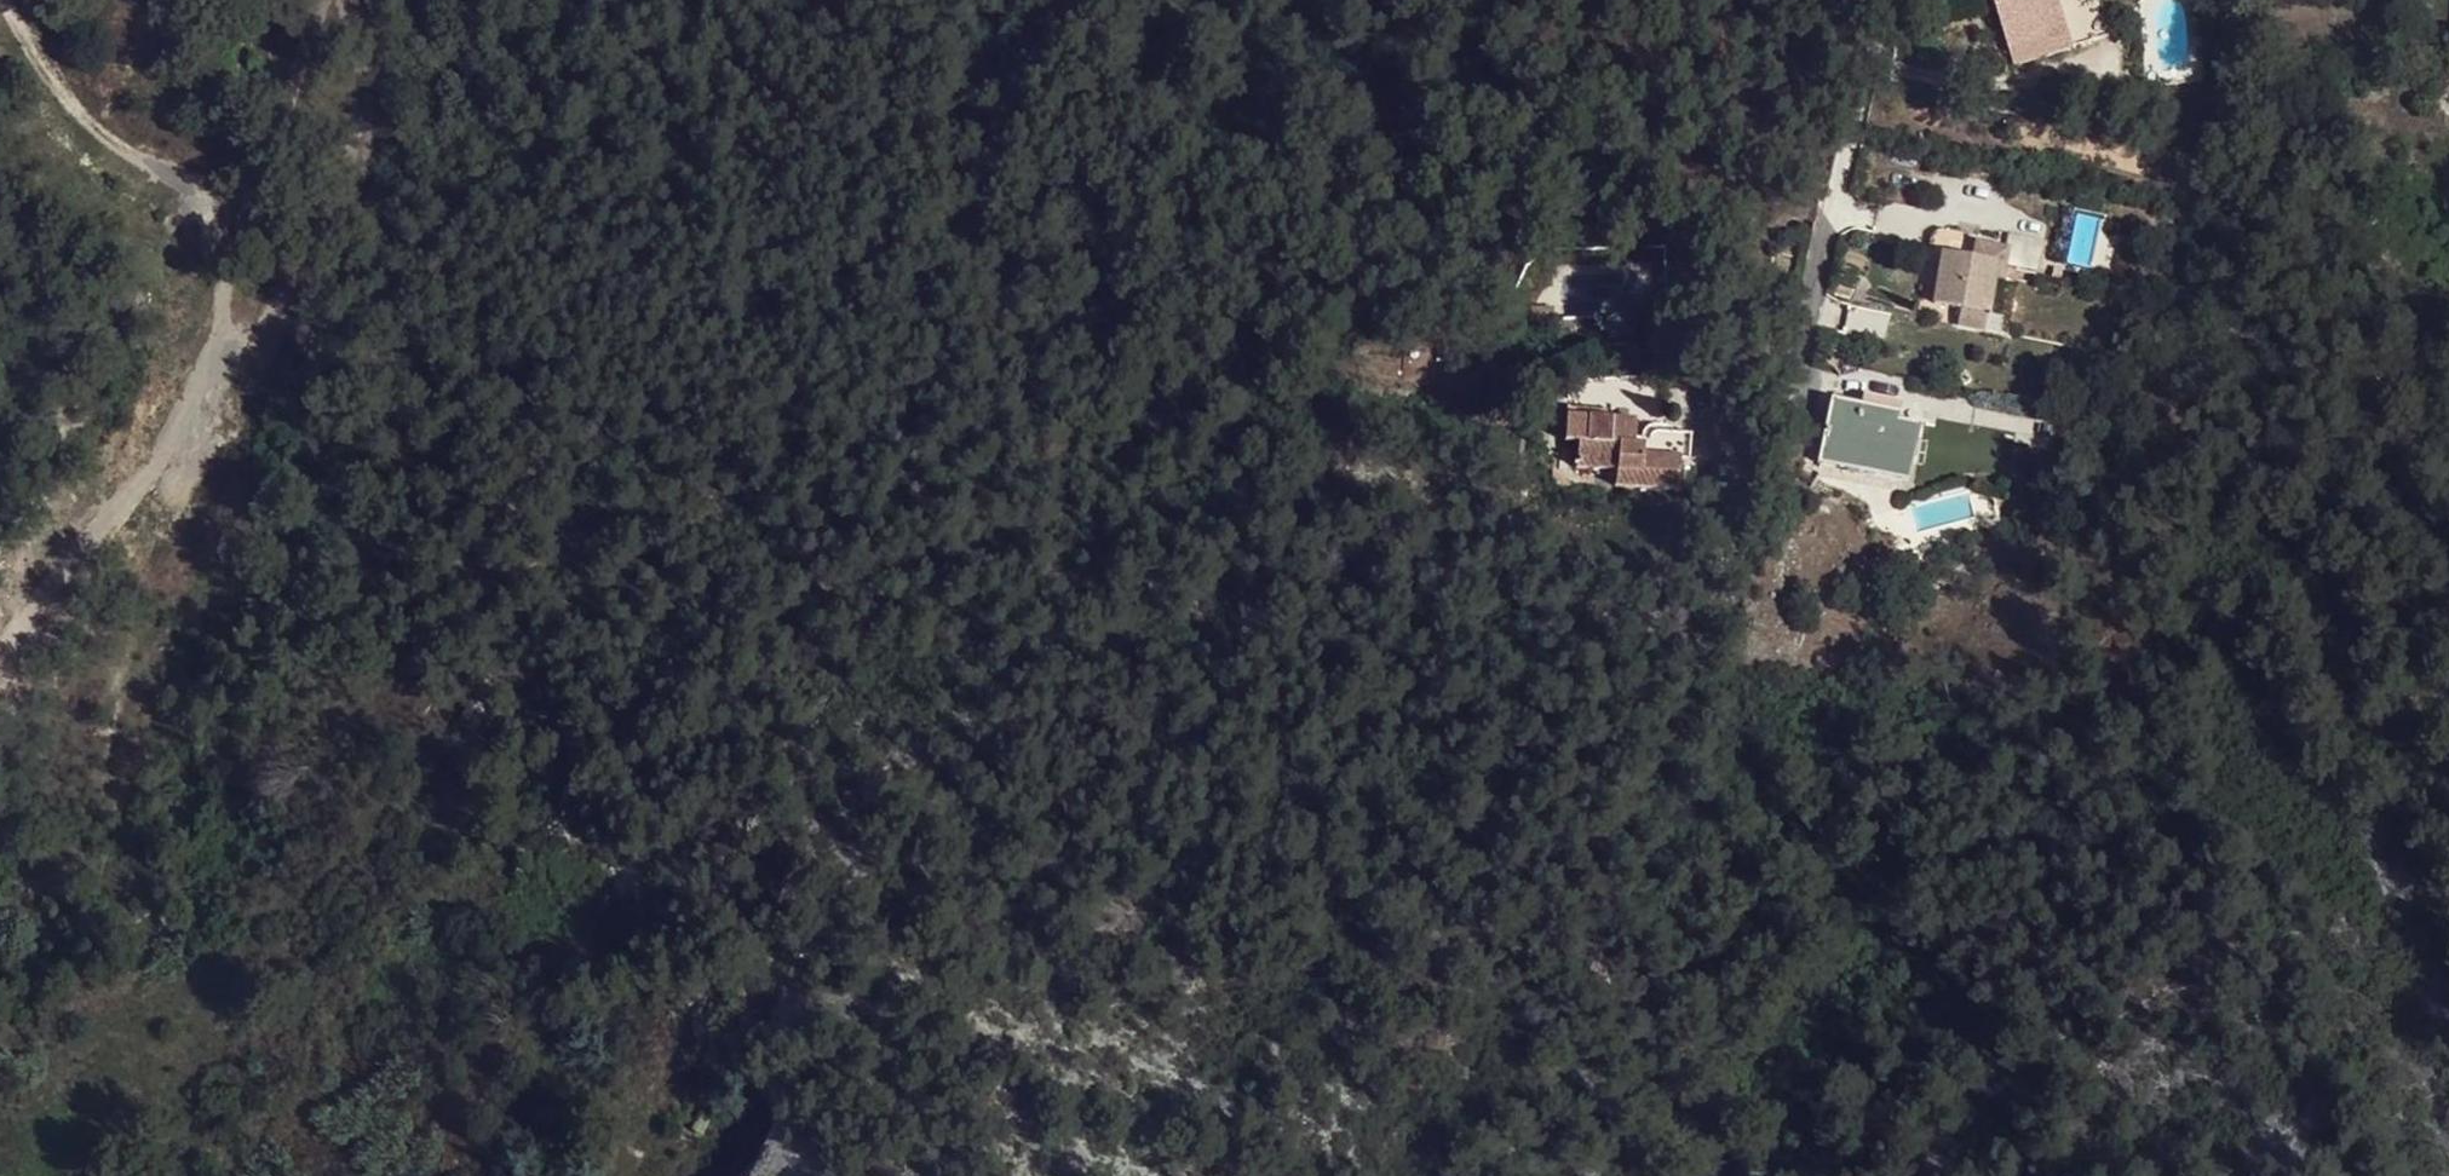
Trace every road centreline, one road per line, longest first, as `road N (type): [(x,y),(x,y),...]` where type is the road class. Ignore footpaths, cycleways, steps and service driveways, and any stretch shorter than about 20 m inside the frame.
road 1 (track): [(341,0),(360,95),(335,174),(286,190),(199,183),(144,150),(65,84),(11,0)]
road 2 (track): [(0,671),(163,453),(205,358),(199,183)]
road 3 (residential): [(1782,436),(1835,0)]

